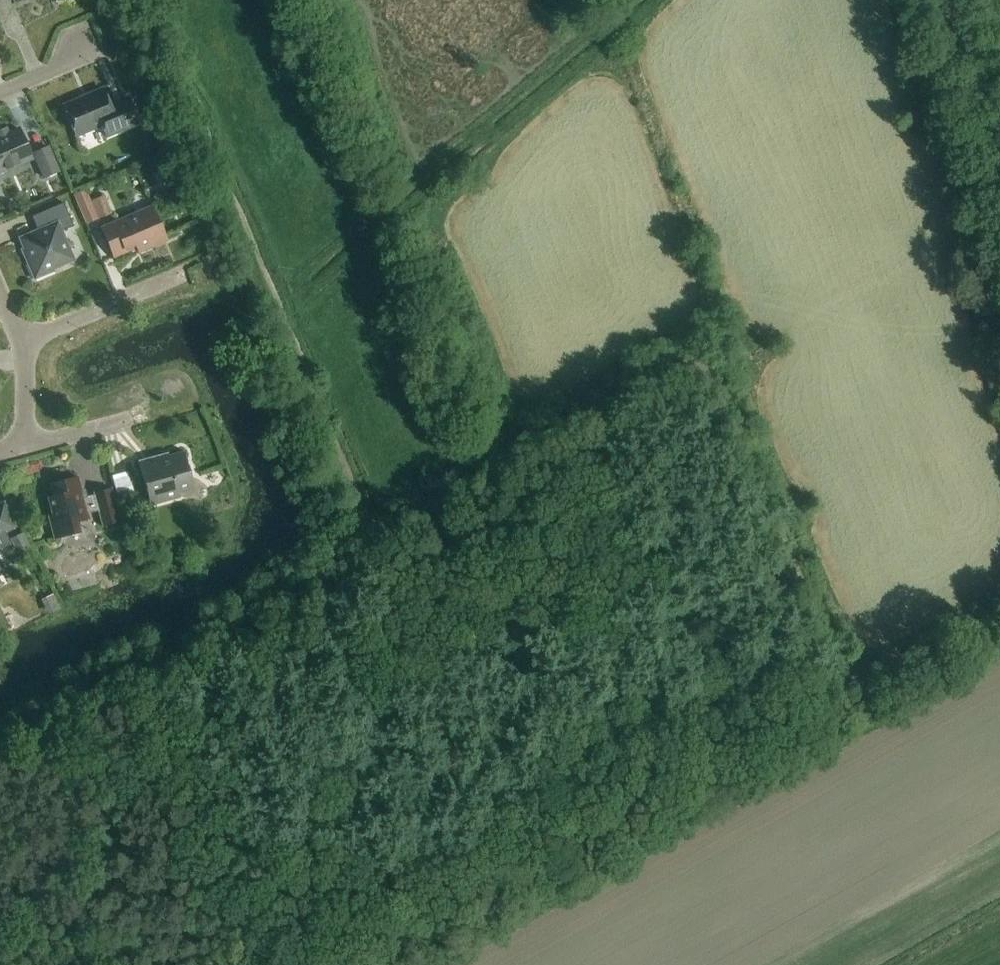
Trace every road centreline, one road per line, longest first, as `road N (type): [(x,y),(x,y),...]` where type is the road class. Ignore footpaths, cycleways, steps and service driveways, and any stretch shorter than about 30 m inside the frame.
road 1 (residential): [(26,347),(176,279)]

